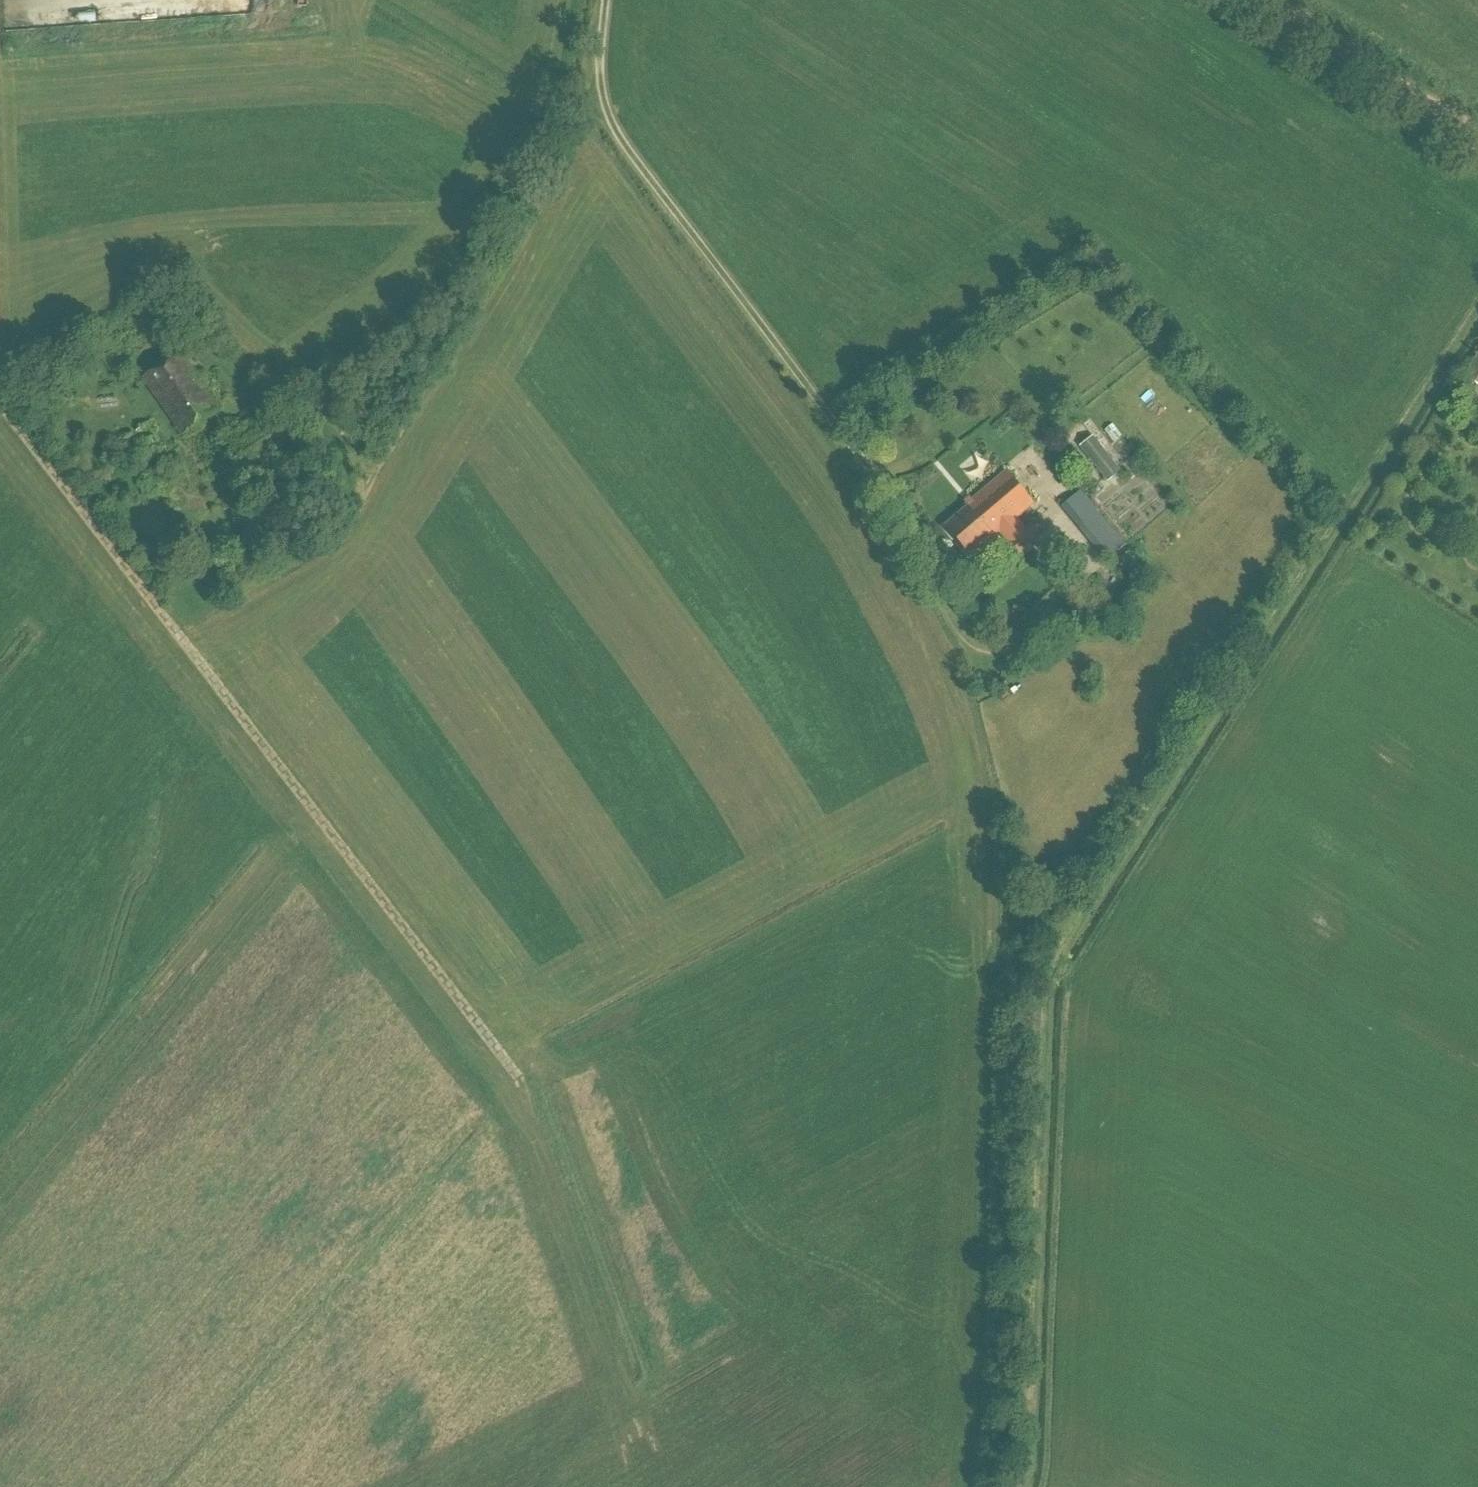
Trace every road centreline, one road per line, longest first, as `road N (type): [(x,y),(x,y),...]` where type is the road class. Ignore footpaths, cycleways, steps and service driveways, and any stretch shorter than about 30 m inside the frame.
road 1 (track): [(296,400),(389,349),(463,276),(599,70),(605,0)]
road 2 (track): [(879,476),(649,178),(615,128),(599,70)]
road 3 (track): [(1477,136),(1268,0)]

